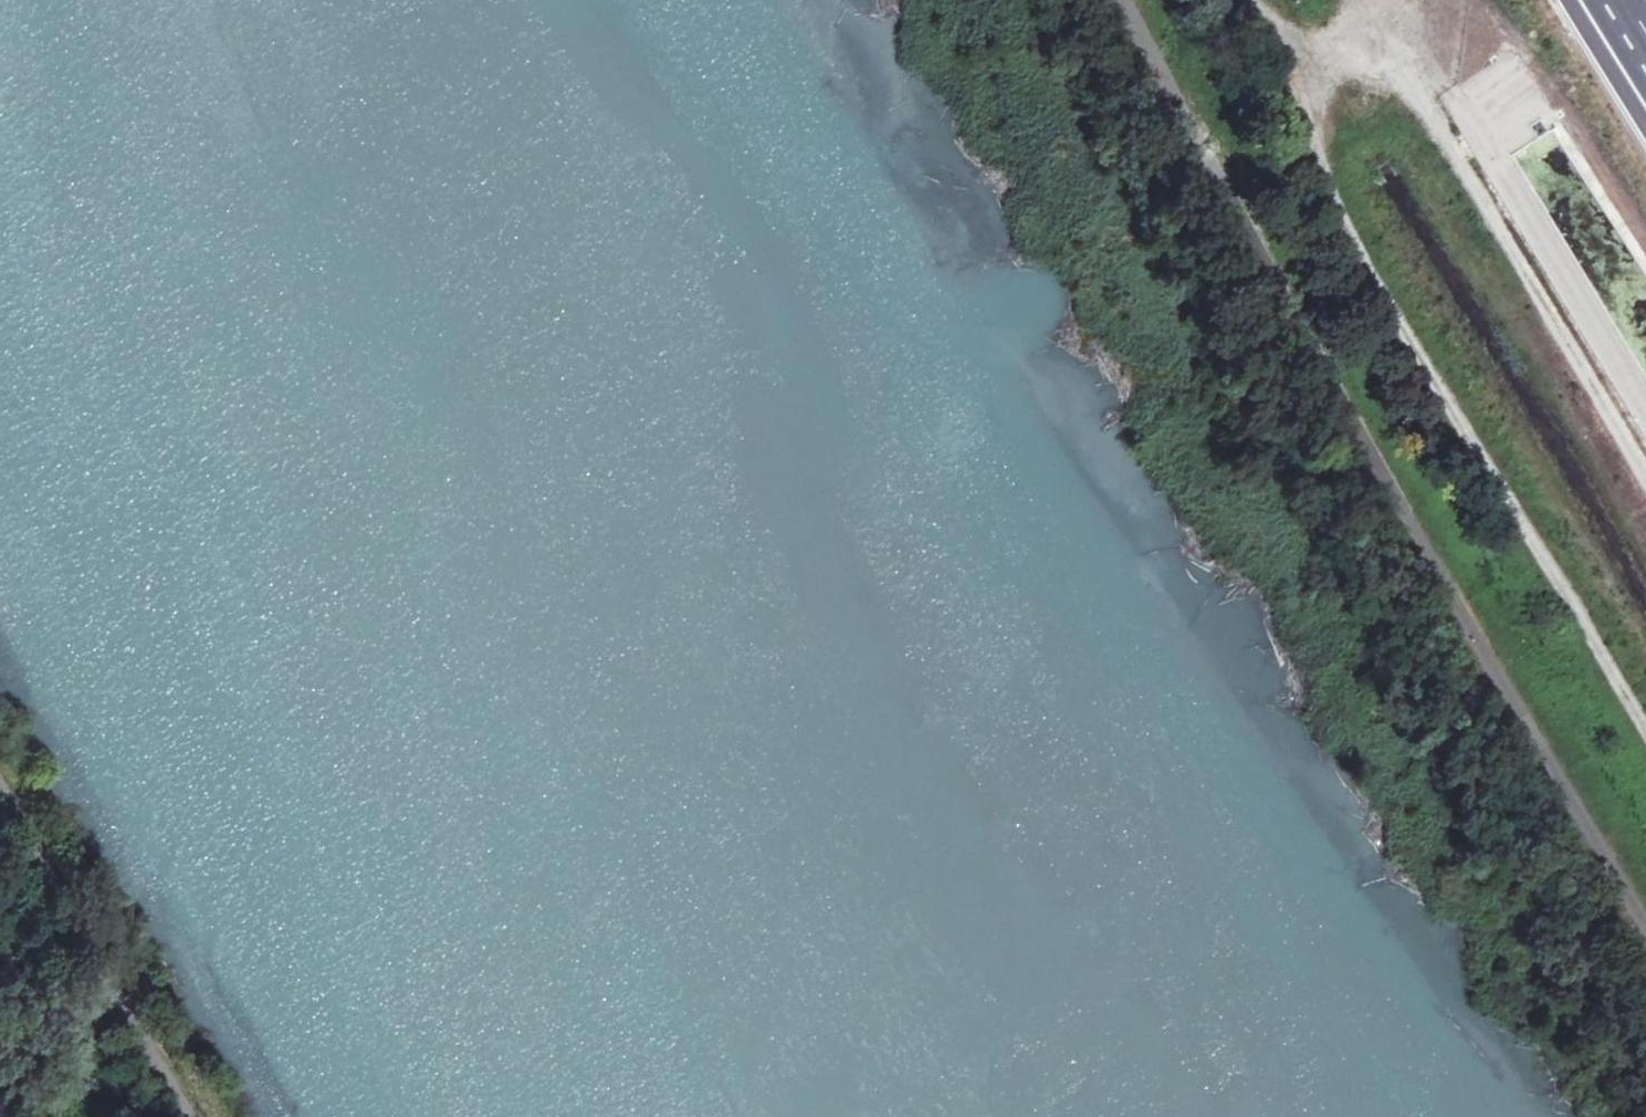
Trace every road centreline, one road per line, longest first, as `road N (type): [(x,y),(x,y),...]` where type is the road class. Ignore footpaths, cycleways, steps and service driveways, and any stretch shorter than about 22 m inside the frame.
road 1 (track): [(1645,727),(1343,226),(1288,80),(1246,0)]
road 2 (track): [(1373,0),(1645,475)]
road 3 (track): [(1288,80),(1396,43),(1445,88)]

